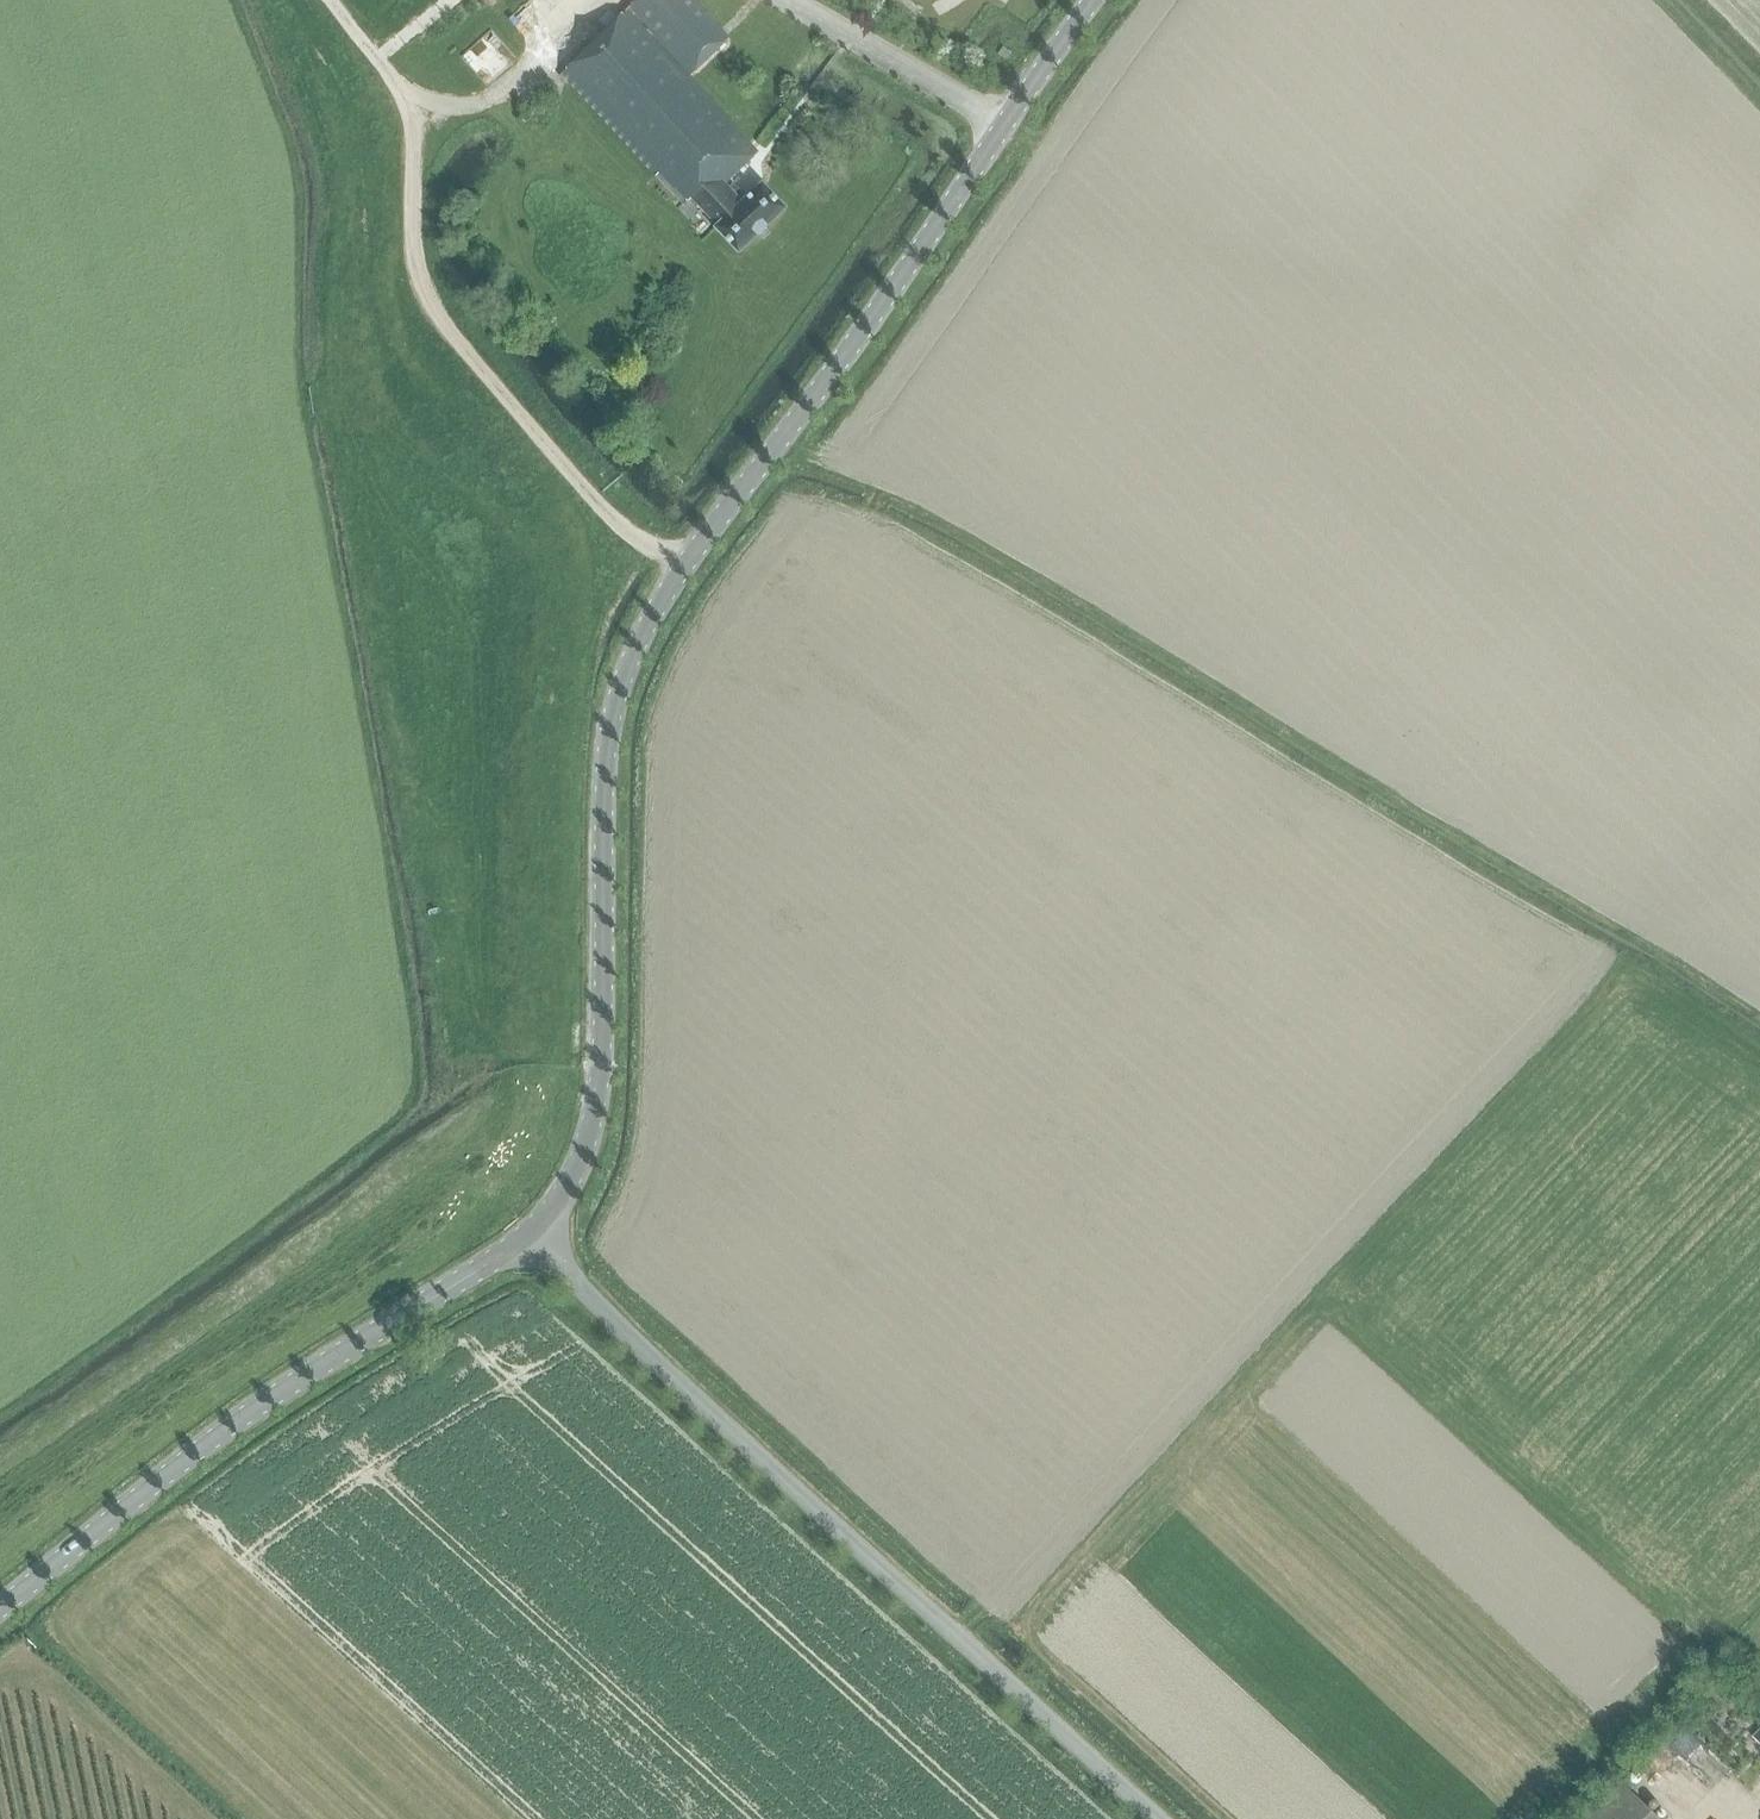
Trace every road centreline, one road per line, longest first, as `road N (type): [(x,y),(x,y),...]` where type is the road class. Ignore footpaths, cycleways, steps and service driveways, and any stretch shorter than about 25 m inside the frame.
road 1 (tertiary): [(526,1235),(565,1196),(591,1133),(603,971),(600,780),(612,705),(633,654),(658,605),(1099,0)]
road 2 (unclassified): [(1158,1818),(526,1235)]
road 3 (tertiary): [(0,1610),(302,1377),(526,1235)]

